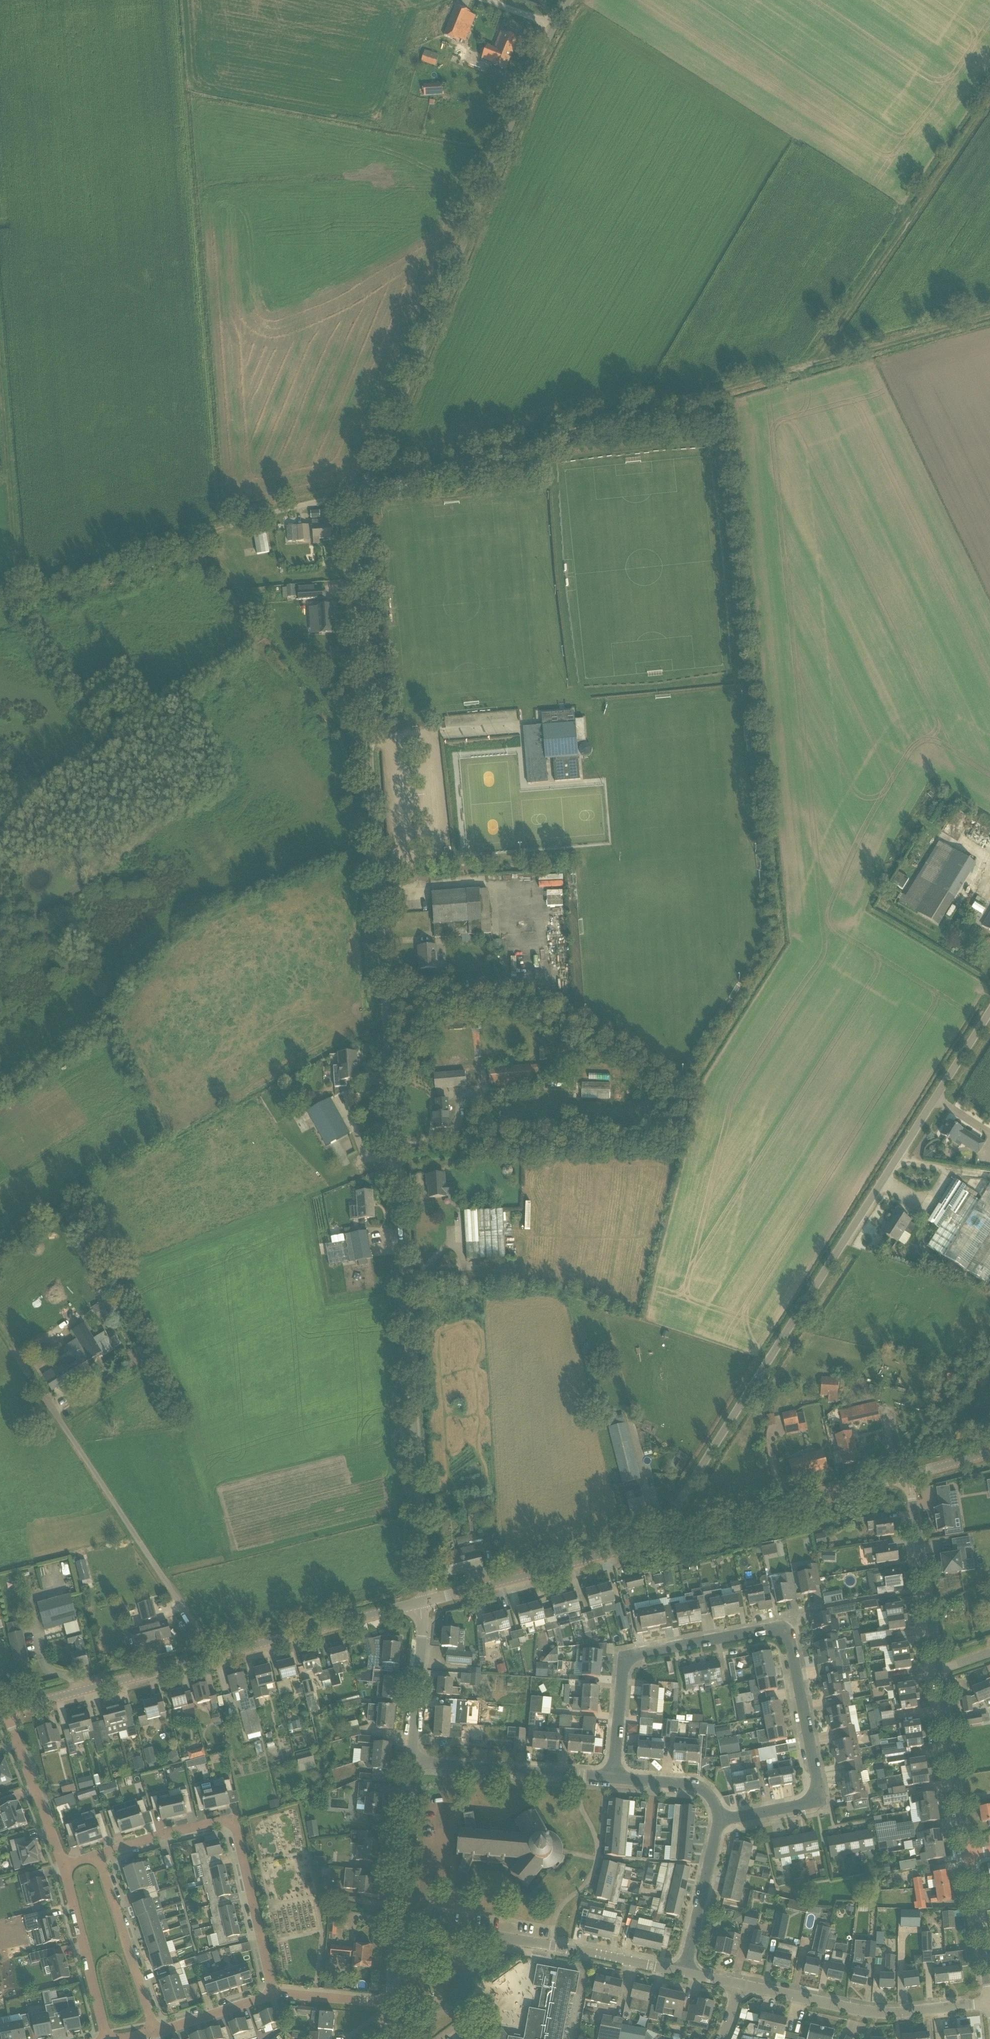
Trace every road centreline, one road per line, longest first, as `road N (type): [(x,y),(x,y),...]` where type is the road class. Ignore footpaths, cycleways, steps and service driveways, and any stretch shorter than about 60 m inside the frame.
road 1 (unclassified): [(424,1603),(353,539),(363,489),(560,0)]
road 2 (track): [(363,489),(989,316)]
road 3 (unclassified): [(656,1541),(989,1005)]
road 4 (residential): [(617,1780),(630,1660),(784,1633),(817,1801),(722,1823)]
road 5 (residential): [(989,2002),(908,1476)]
road 6 (track): [(363,489),(20,584)]
road 7 (residential): [(99,1857),(225,1822),(235,1829),(276,1997)]
road 8 (unclassified): [(216,1656),(42,1393)]
road 9 (track): [(989,108),(816,365)]
road 10 (unclassified): [(687,1975),(396,1919)]
road 11 (tertiary): [(656,1541),(908,1476)]
road 12 (unclassified): [(989,2002),(883,2013),(737,1985)]
road 13 (tertiary): [(424,1603),(656,1541)]
road 14 (track): [(0,351),(20,584)]
road 15 (tertiary): [(7,1713),(216,1656)]
road 16 (tertiary): [(216,1656),(424,1603)]
road 17 (residential): [(617,1780),(412,1763)]
road 18 (residential): [(156,2034),(99,1857)]
road 19 (residential): [(64,1866),(109,2038)]
road 20 (residential): [(7,1713),(64,1866)]
road 21 (tertiary): [(412,1763),(424,1603)]
road 22 (tertiary): [(396,1919),(412,1763)]
road 23 (residential): [(687,1975),(722,1823)]
road 24 (residential): [(276,1997),(156,2034)]
road 25 (residential): [(722,1823),(695,1785),(617,1780)]

